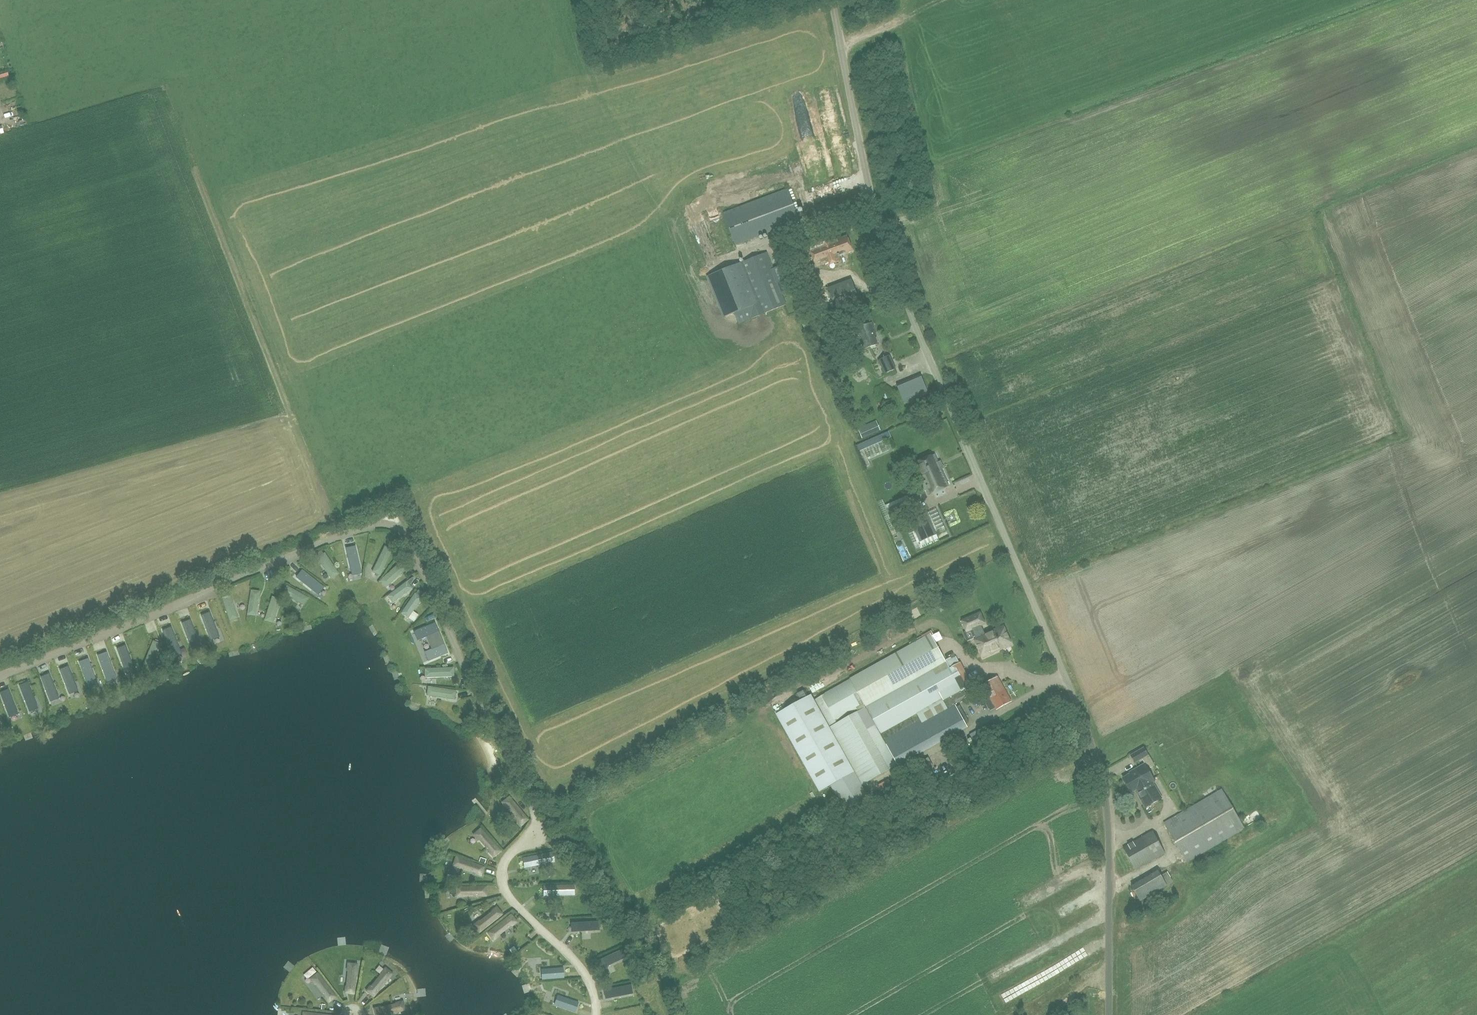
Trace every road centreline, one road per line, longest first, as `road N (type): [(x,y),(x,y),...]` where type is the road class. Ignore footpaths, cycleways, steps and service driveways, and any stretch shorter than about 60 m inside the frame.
road 1 (unclassified): [(1109,1014),(1108,837),(1098,767),(888,256),(832,0)]

